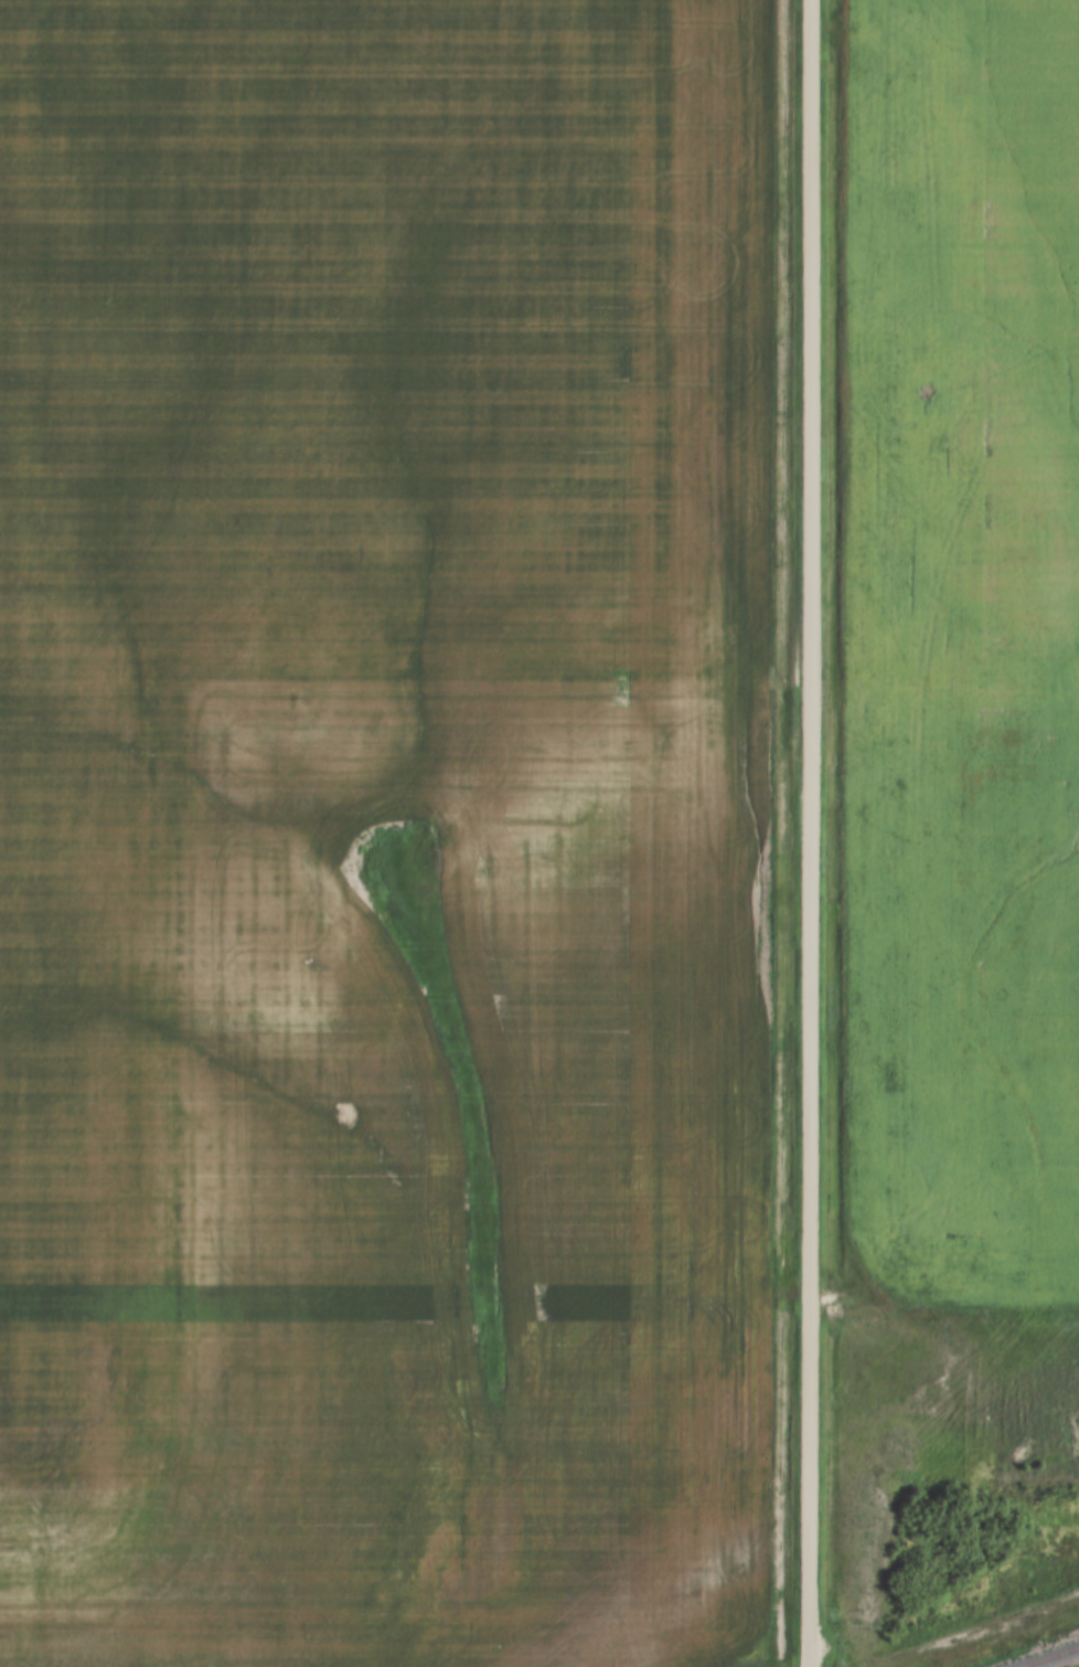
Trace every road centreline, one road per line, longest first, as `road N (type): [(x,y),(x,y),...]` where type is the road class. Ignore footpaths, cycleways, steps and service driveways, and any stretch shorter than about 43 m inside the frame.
road 1 (residential): [(810,0),(804,1666)]

